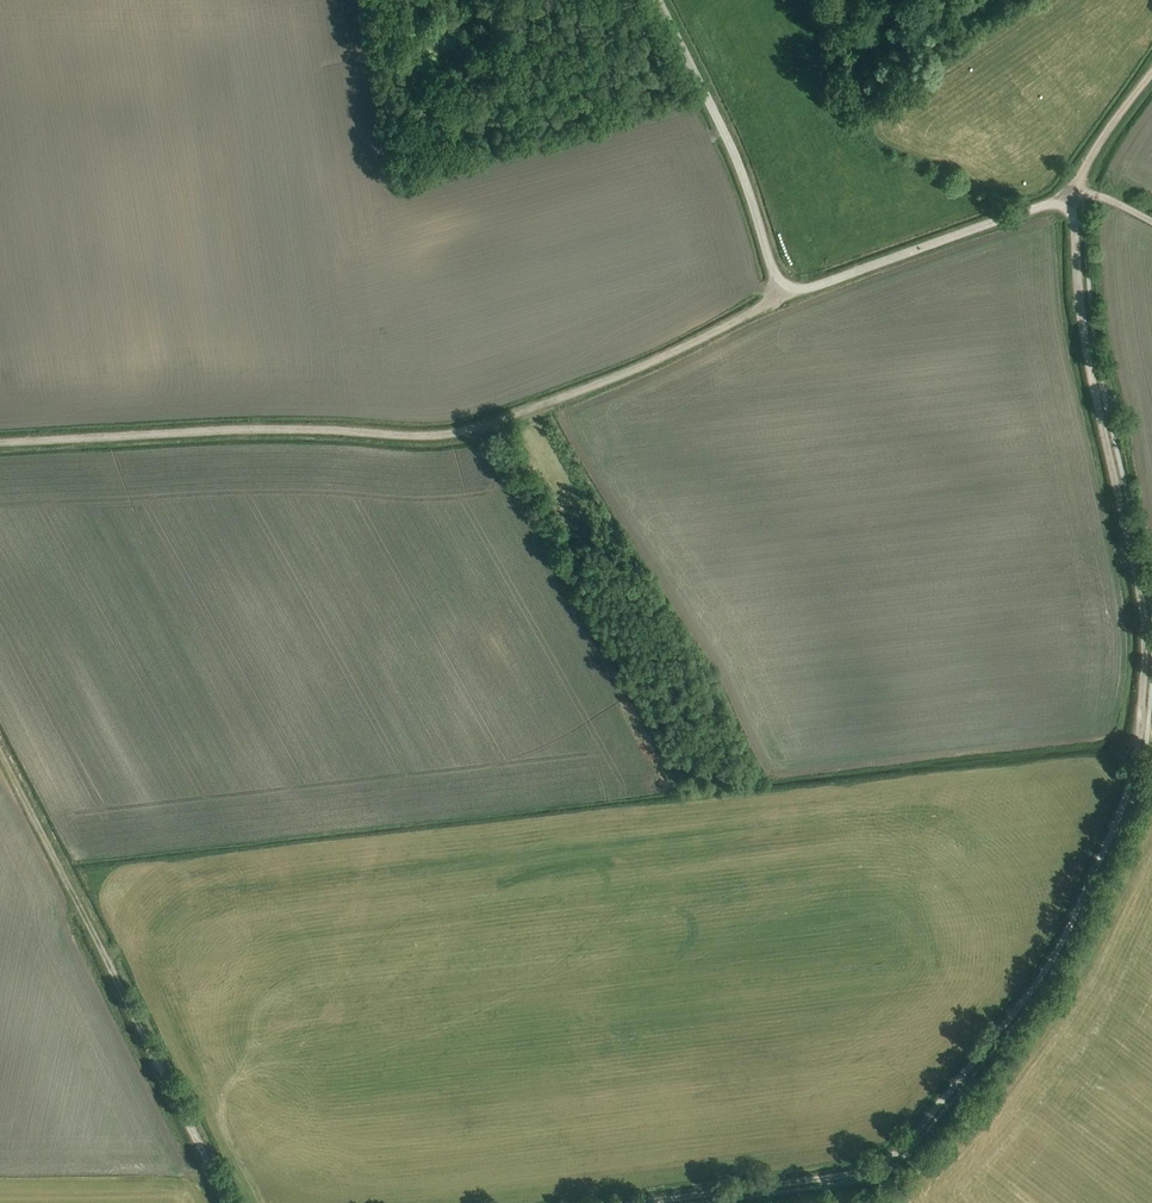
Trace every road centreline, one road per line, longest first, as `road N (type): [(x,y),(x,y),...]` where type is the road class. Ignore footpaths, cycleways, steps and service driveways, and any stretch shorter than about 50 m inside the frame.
road 1 (track): [(1073,218),(1088,356),(1147,617),(1136,753),(1112,833),(1055,957),(905,1146),(854,1175),(643,1202)]
road 2 (track): [(789,289),(626,372),(457,435),(257,429),(0,443)]
road 3 (unclassified): [(656,0),(745,178),(771,264),(789,289),(814,286),(1045,206),(1062,206),(1073,218)]
road 4 (track): [(0,753),(228,1202)]
road 5 (track): [(1062,206),(1151,71)]

